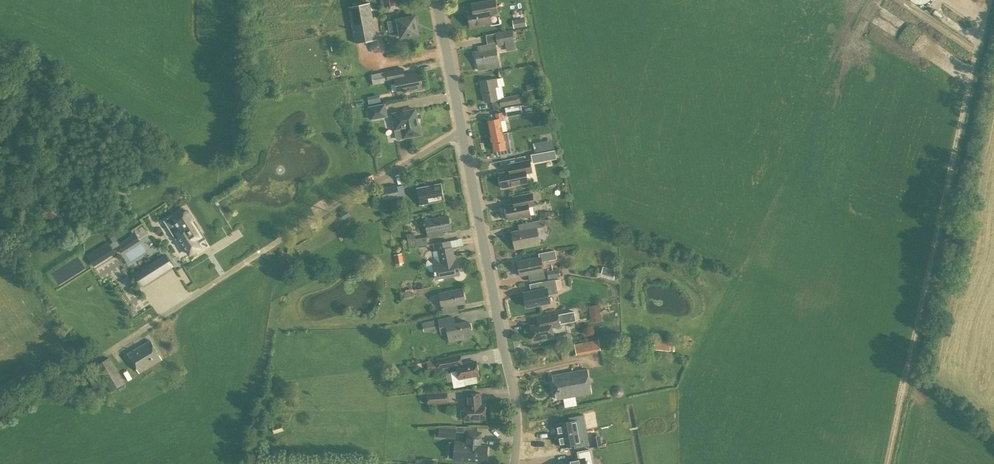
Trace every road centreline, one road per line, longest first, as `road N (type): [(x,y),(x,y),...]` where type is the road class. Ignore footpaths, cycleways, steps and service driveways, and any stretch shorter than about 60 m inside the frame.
road 1 (residential): [(461,127),(112,349)]
road 2 (tertiary): [(516,463),(512,372),(461,127)]
road 3 (tertiary): [(461,127),(438,0)]

